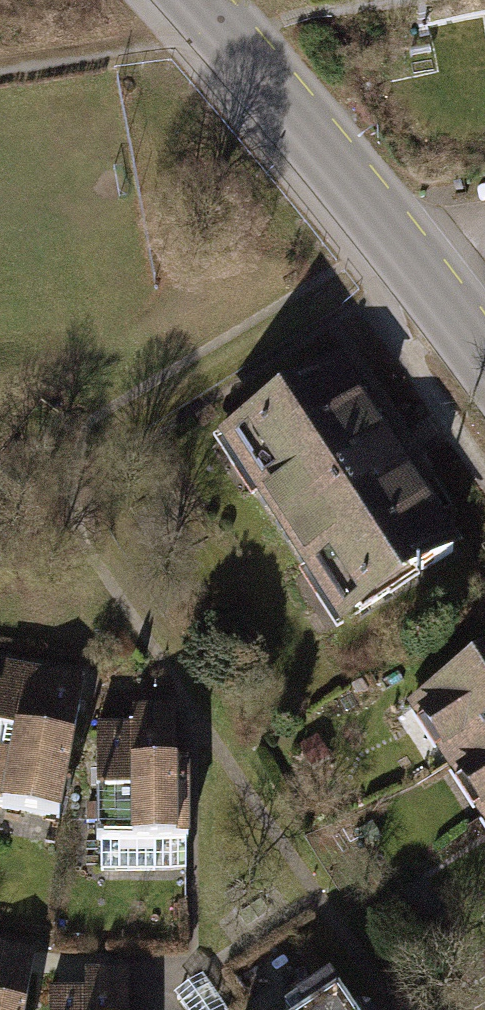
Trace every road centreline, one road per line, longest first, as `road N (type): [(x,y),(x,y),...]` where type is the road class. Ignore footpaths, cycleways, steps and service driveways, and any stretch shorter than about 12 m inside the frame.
road 1 (residential): [(199,0),(398,231),(484,345)]
road 2 (track): [(229,33),(0,64)]

